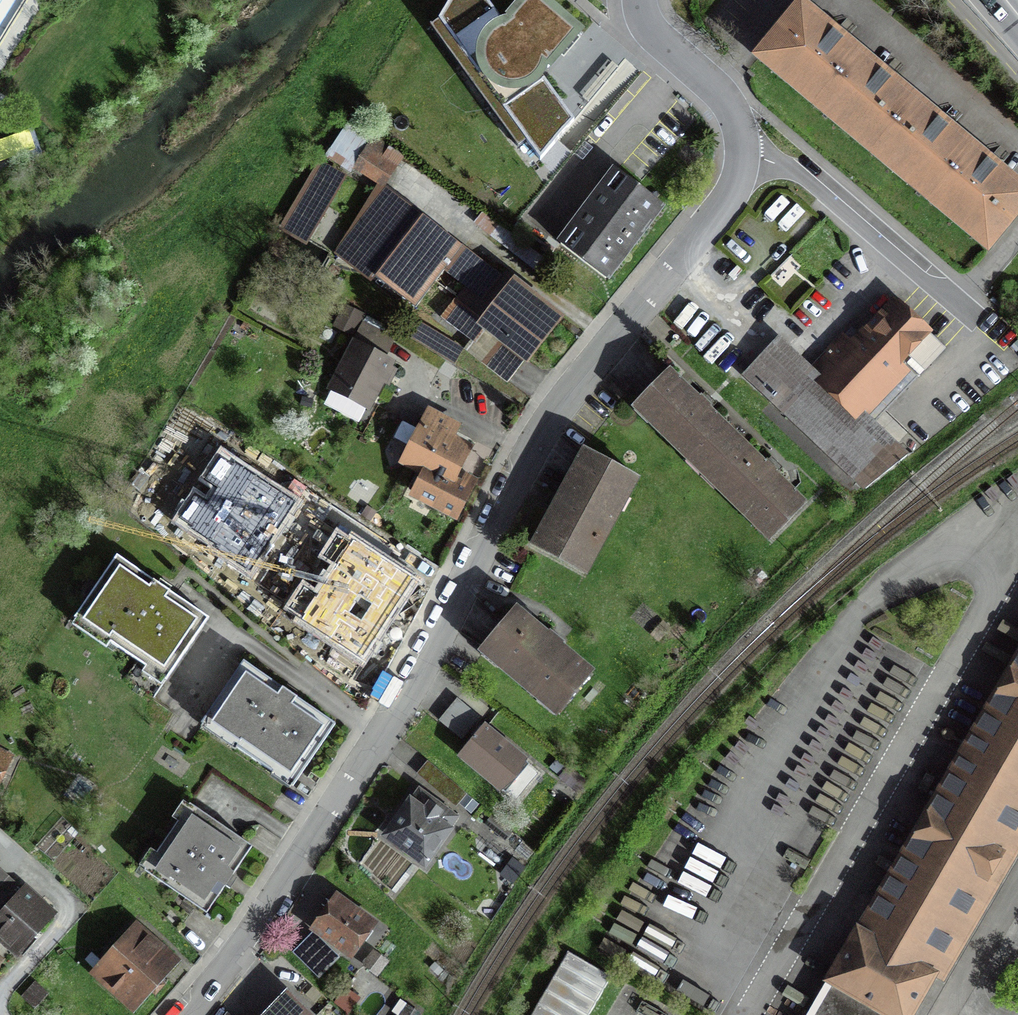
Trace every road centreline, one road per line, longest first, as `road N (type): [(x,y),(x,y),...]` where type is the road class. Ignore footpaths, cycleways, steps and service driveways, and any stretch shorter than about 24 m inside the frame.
road 1 (residential): [(744,153),(730,195),(553,411),(379,741),(188,1014)]
road 2 (residential): [(744,153),(798,173),(976,321)]
road 3 (residential): [(640,0),(653,35),(728,103),(744,153)]

